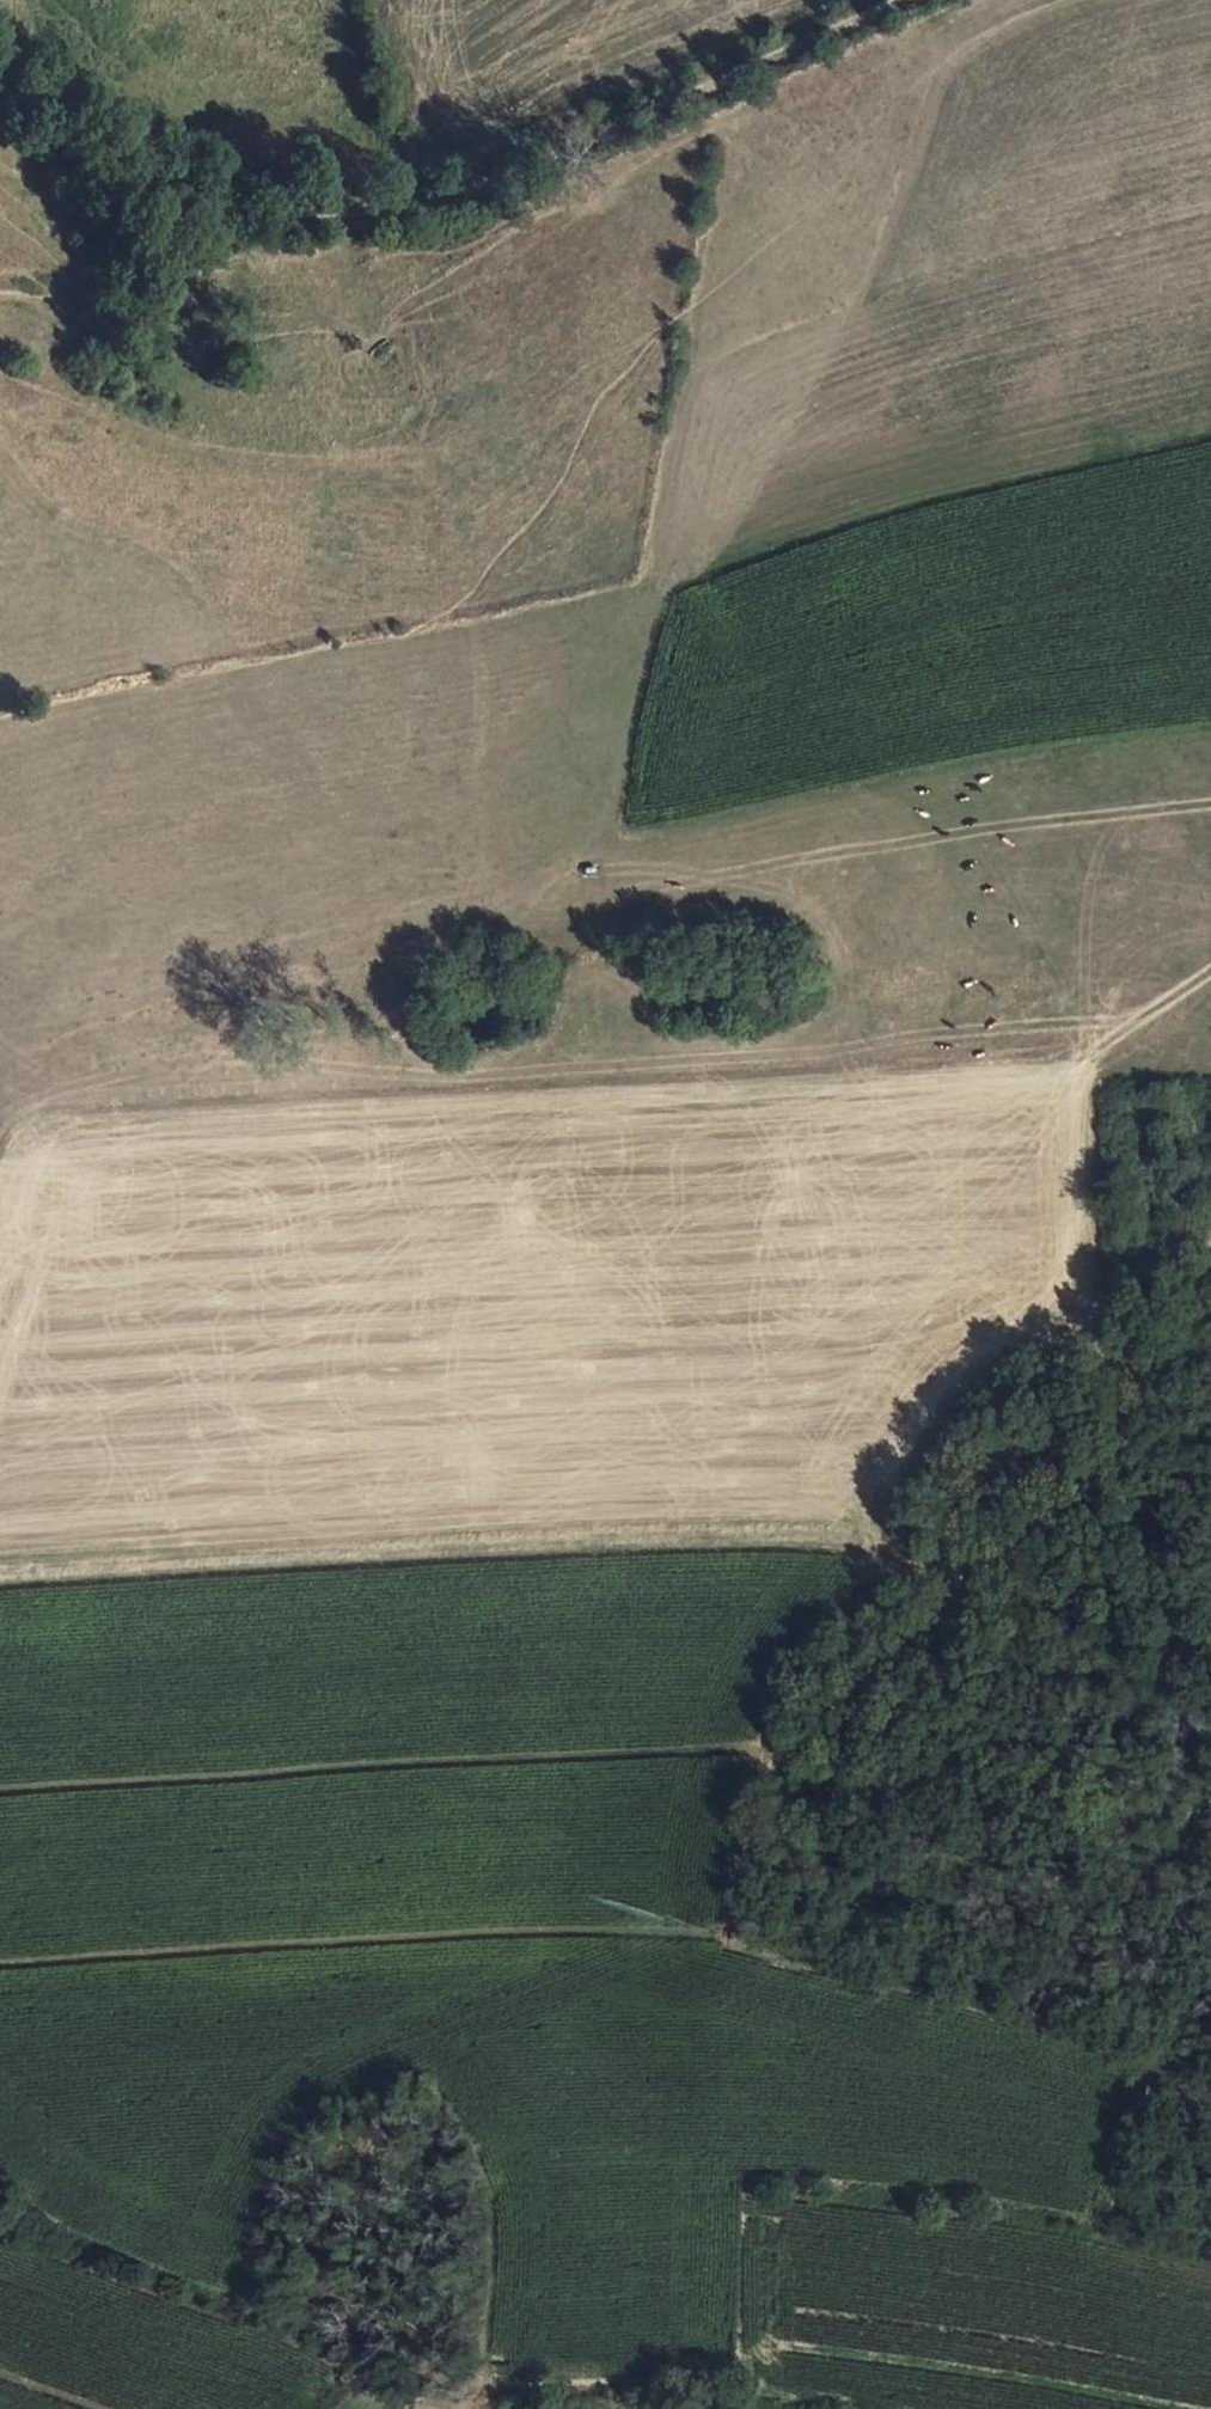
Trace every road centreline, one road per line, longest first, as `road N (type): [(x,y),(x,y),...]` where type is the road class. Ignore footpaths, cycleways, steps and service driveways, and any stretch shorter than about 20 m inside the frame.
road 1 (track): [(910,0),(484,186),(342,220),(225,211),(161,194),(104,166),(0,84)]
road 2 (track): [(1210,1260),(1178,1356),(1084,1495),(760,1781)]
road 3 (track): [(1084,1495),(1210,1685)]

